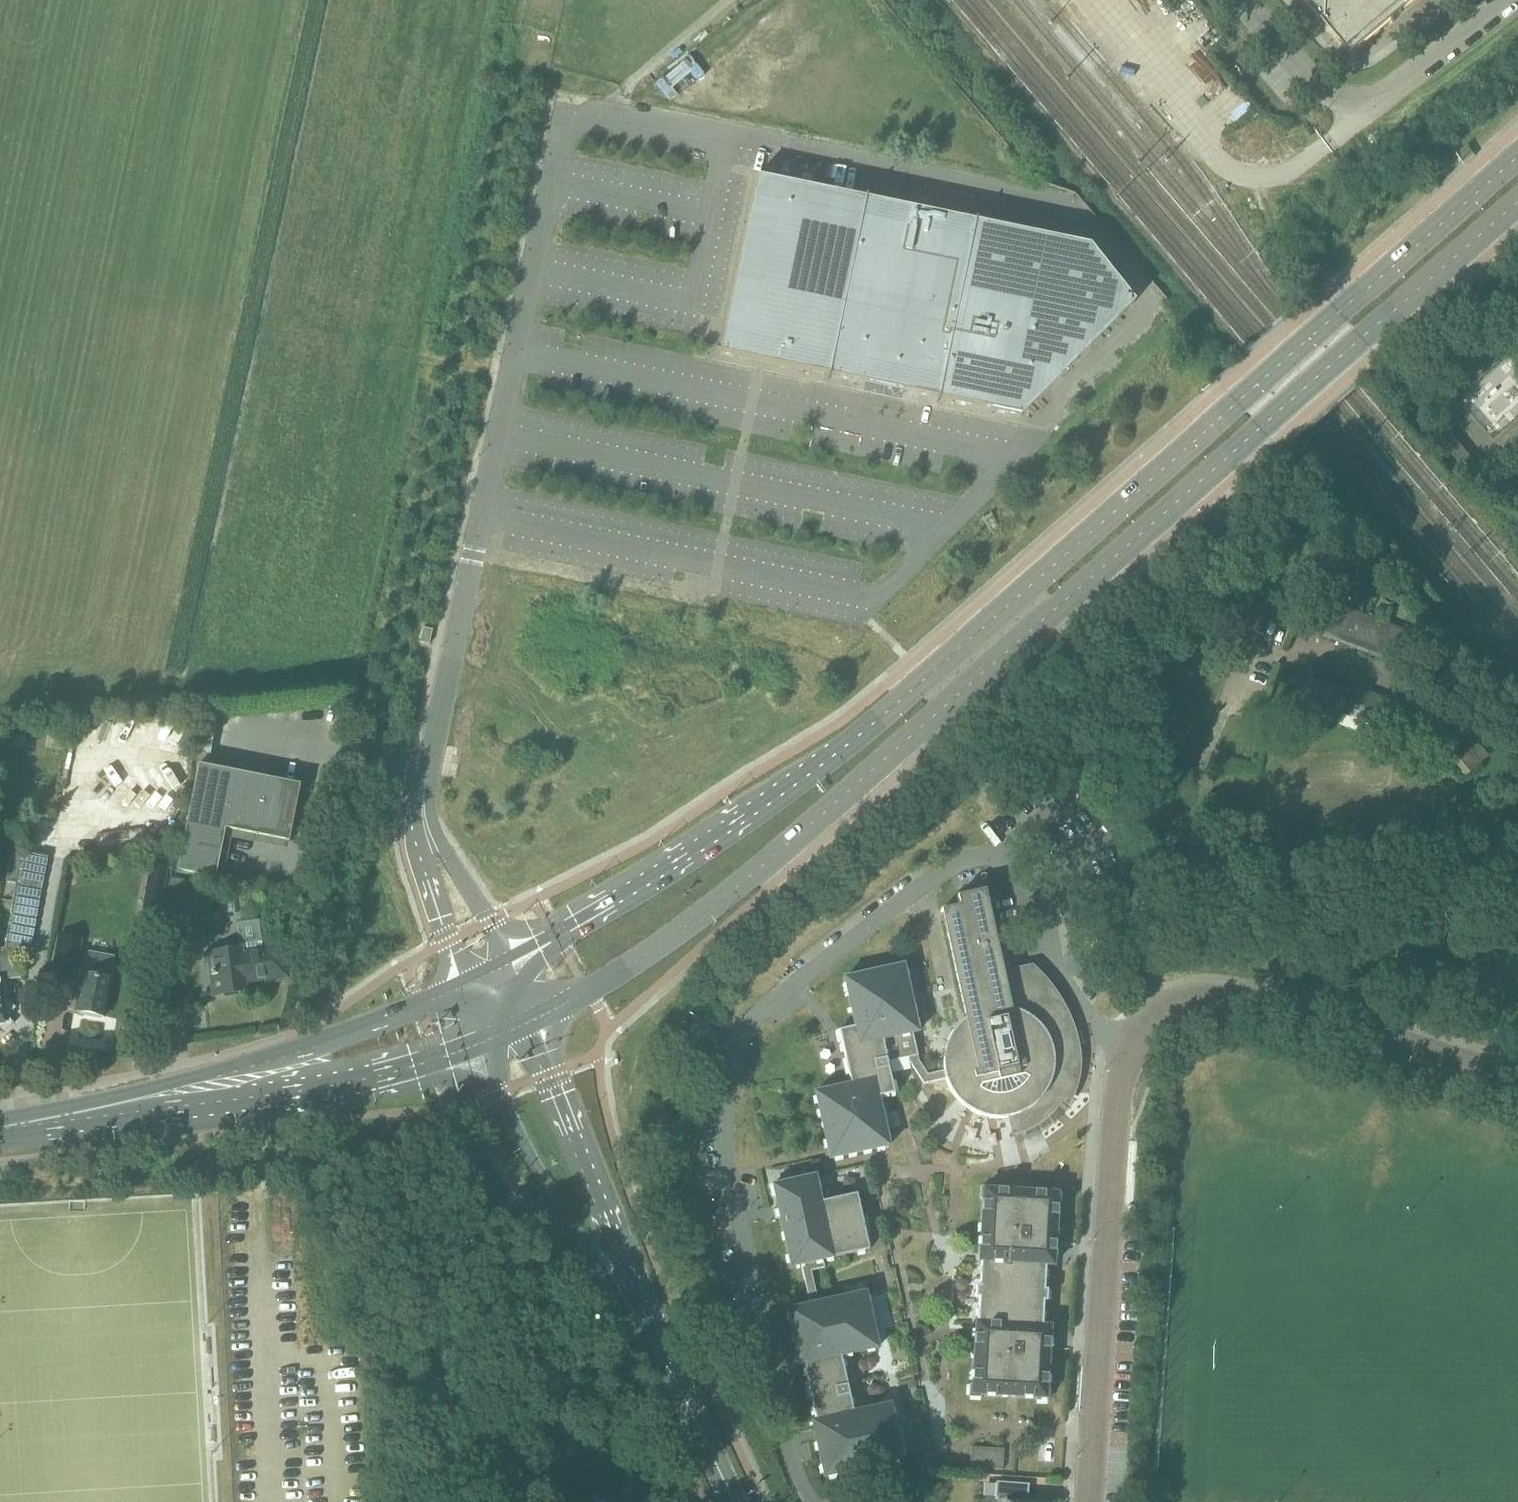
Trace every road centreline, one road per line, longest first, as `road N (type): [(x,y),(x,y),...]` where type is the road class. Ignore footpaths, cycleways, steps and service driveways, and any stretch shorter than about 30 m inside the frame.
road 1 (primary): [(1517,156),(736,829),(506,961)]
road 2 (primary): [(532,1022),(588,993),(766,866),(1517,204)]
road 3 (residential): [(1087,1501),(1118,1090),(1137,1037),(1182,1008),(1237,1000),(1517,1077)]
road 4 (unclassified): [(429,759),(566,125),(591,111),(736,139)]
road 5 (unclassified): [(1237,0),(1307,85),(1359,106),(1383,97),(1512,0)]
road 6 (primary): [(154,1102),(267,1103),(481,1044)]
road 7 (primary): [(481,1044),(500,1094),(586,1253),(647,1332)]
road 8 (primary): [(647,1332),(532,1022)]
road 9 (primary): [(460,985),(154,1102)]
road 10 (unclassified): [(429,759),(418,844),(460,985)]
road 11 (unclassified): [(506,961),(432,815),(429,759)]
road 12 (primary): [(731,1501),(647,1332)]
road 13 (primary): [(0,1126),(154,1102)]

